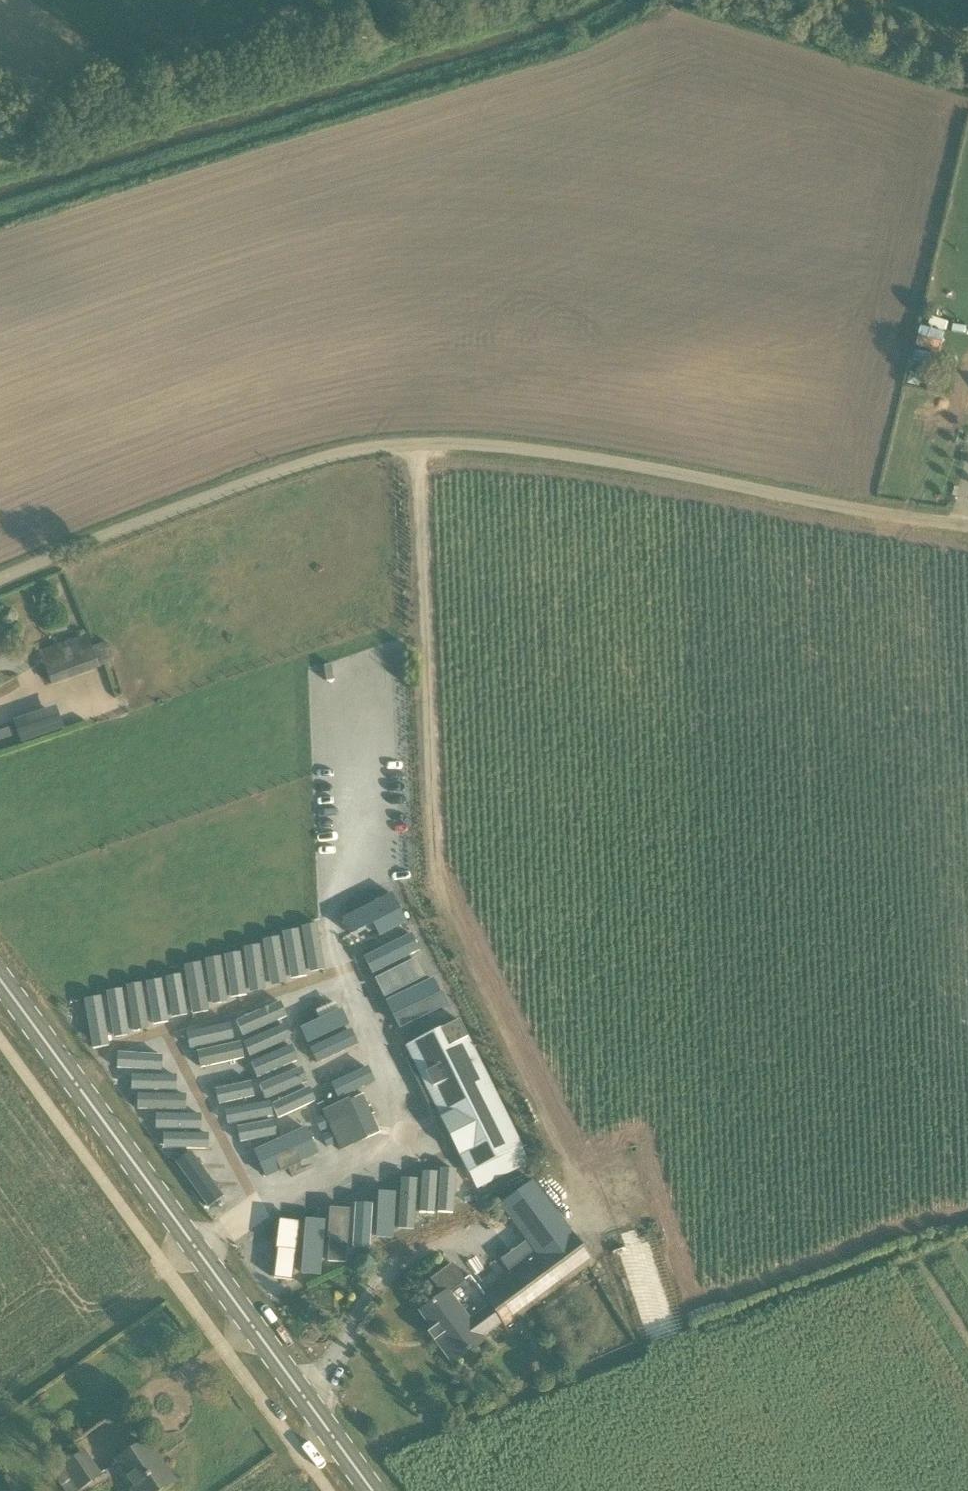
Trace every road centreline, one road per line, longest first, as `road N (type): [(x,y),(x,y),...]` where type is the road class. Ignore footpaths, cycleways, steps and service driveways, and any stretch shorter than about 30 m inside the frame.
road 1 (unclassified): [(0,585),(320,462),(403,447),(492,451),(967,530)]
road 2 (primary): [(370,1490),(0,973)]

